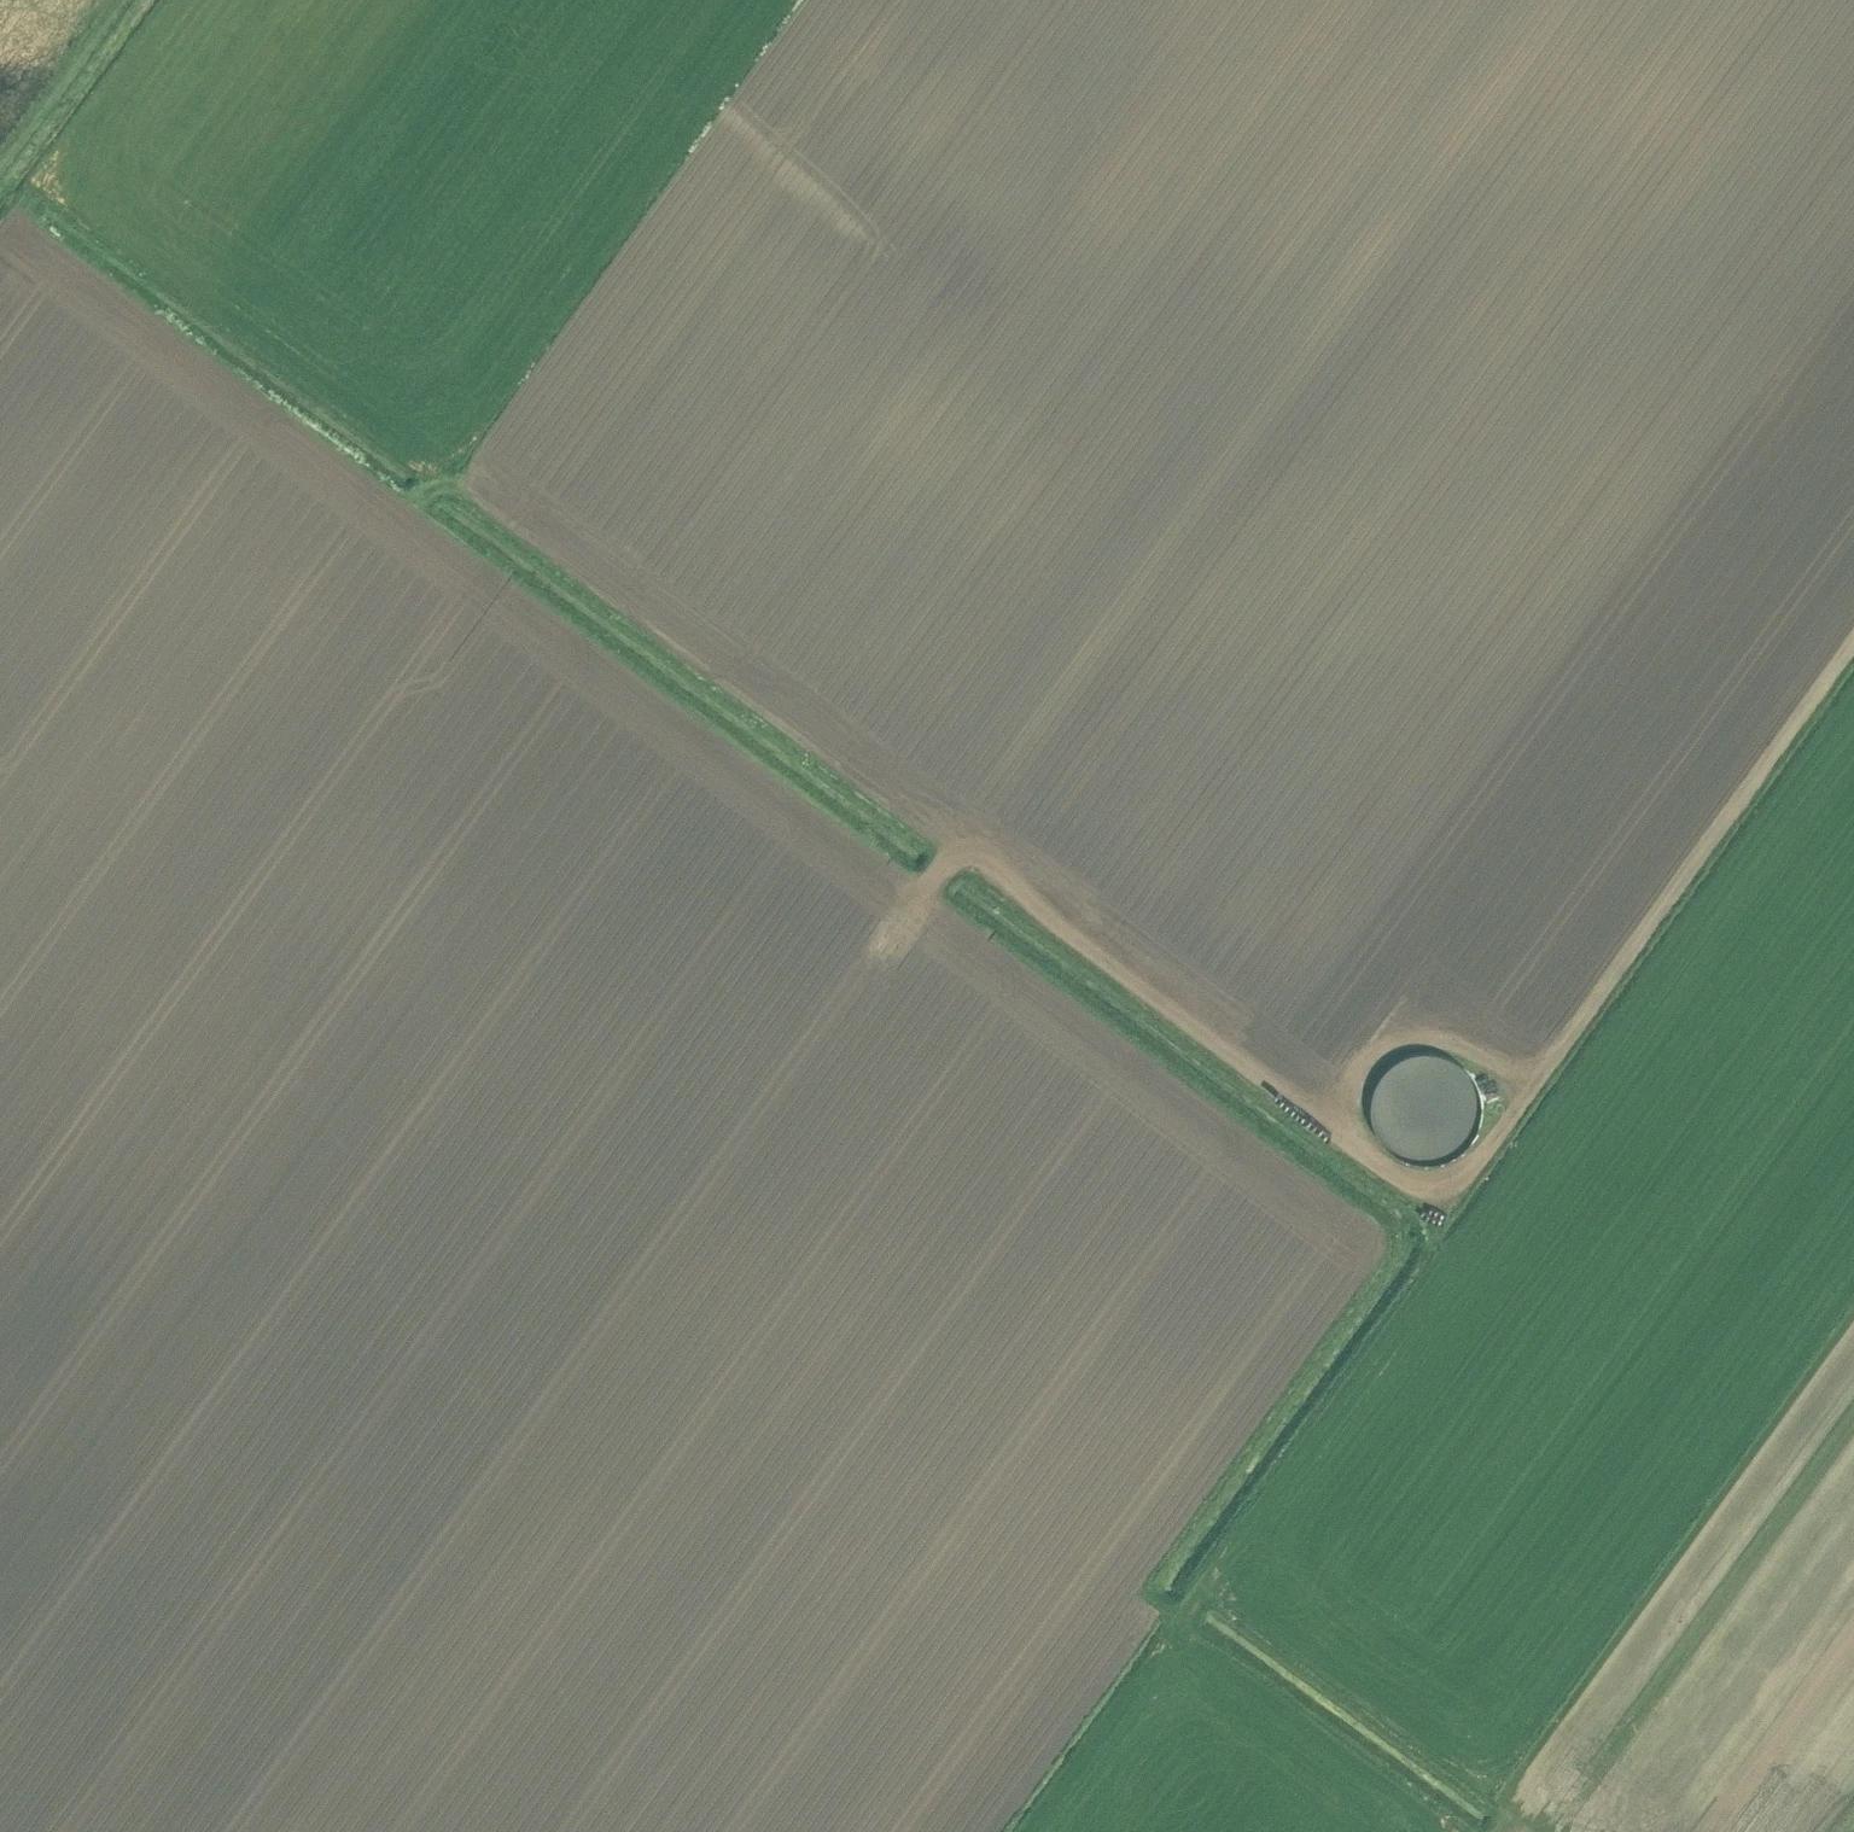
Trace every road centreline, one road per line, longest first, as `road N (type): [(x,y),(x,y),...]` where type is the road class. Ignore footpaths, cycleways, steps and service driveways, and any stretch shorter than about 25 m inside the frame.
road 1 (track): [(1468,1171),(1853,635)]
road 2 (track): [(1544,1065),(1526,1073),(1415,1036),(1368,1061),(1353,1087),(1362,1147),(1420,1185),(1468,1171)]

